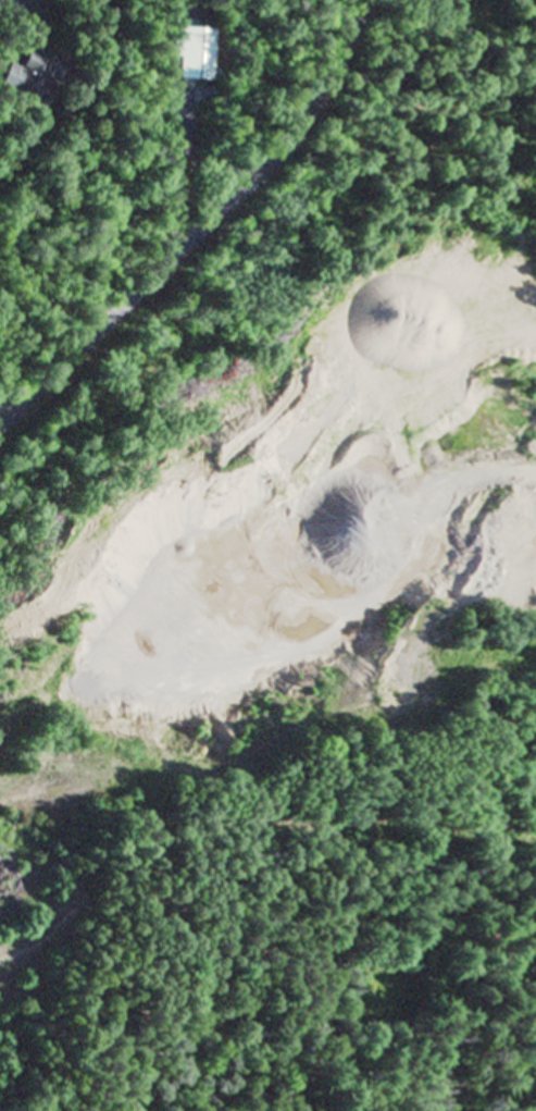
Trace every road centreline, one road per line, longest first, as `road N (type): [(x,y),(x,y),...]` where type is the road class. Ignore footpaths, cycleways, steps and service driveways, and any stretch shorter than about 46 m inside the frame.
road 1 (residential): [(0,431),(292,137),(332,82),(367,0)]

